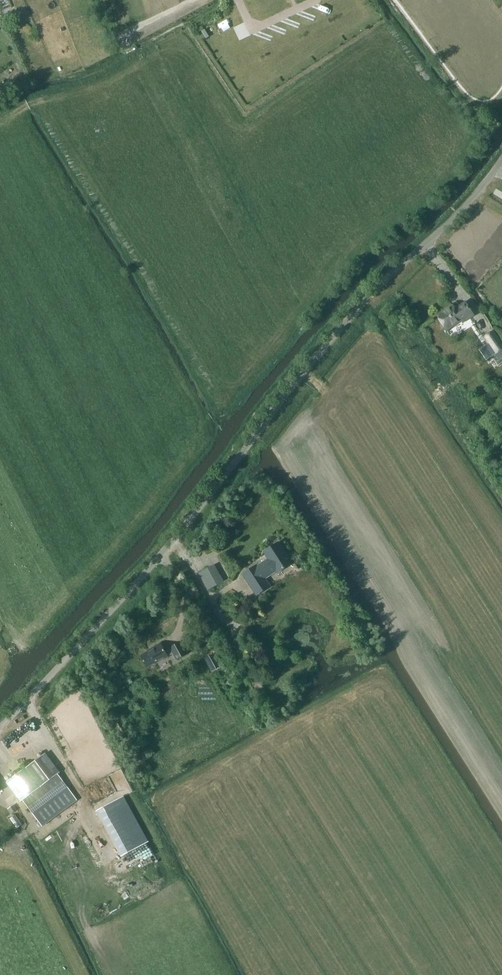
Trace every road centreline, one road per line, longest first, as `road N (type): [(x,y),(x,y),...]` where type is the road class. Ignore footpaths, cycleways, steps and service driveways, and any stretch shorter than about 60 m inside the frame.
road 1 (unclassified): [(0,727),(173,541),(360,306),(453,219),(501,160)]
road 2 (residential): [(247,238),(462,75),(418,0)]

